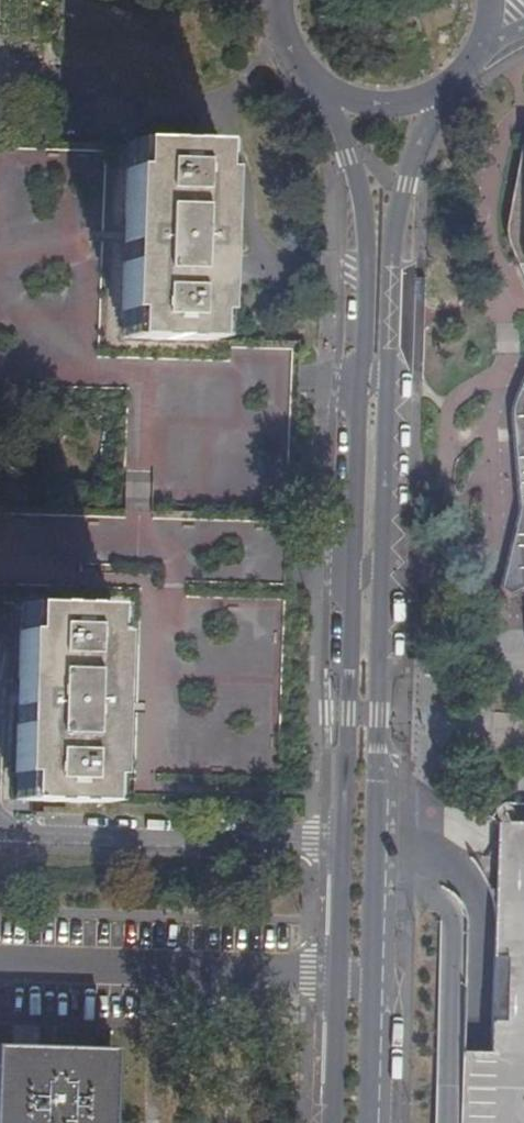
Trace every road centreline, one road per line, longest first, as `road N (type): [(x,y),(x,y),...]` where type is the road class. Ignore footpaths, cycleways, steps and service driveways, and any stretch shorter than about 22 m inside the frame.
road 1 (residential): [(370,983),(389,380)]
road 2 (residential): [(361,378),(342,840)]
road 3 (residential): [(0,828),(342,840)]
road 4 (residential): [(336,970),(0,962)]
road 5 (residential): [(389,380),(395,224),(412,157),(451,81)]
road 6 (residential): [(323,84),(364,222),(361,378)]
road 7 (residential): [(336,970),(330,1122)]
road 8 (residential): [(366,1122),(370,983)]
road 9 (residential): [(323,84),(388,104),(451,81)]
road 10 (residential): [(342,840),(336,970)]

